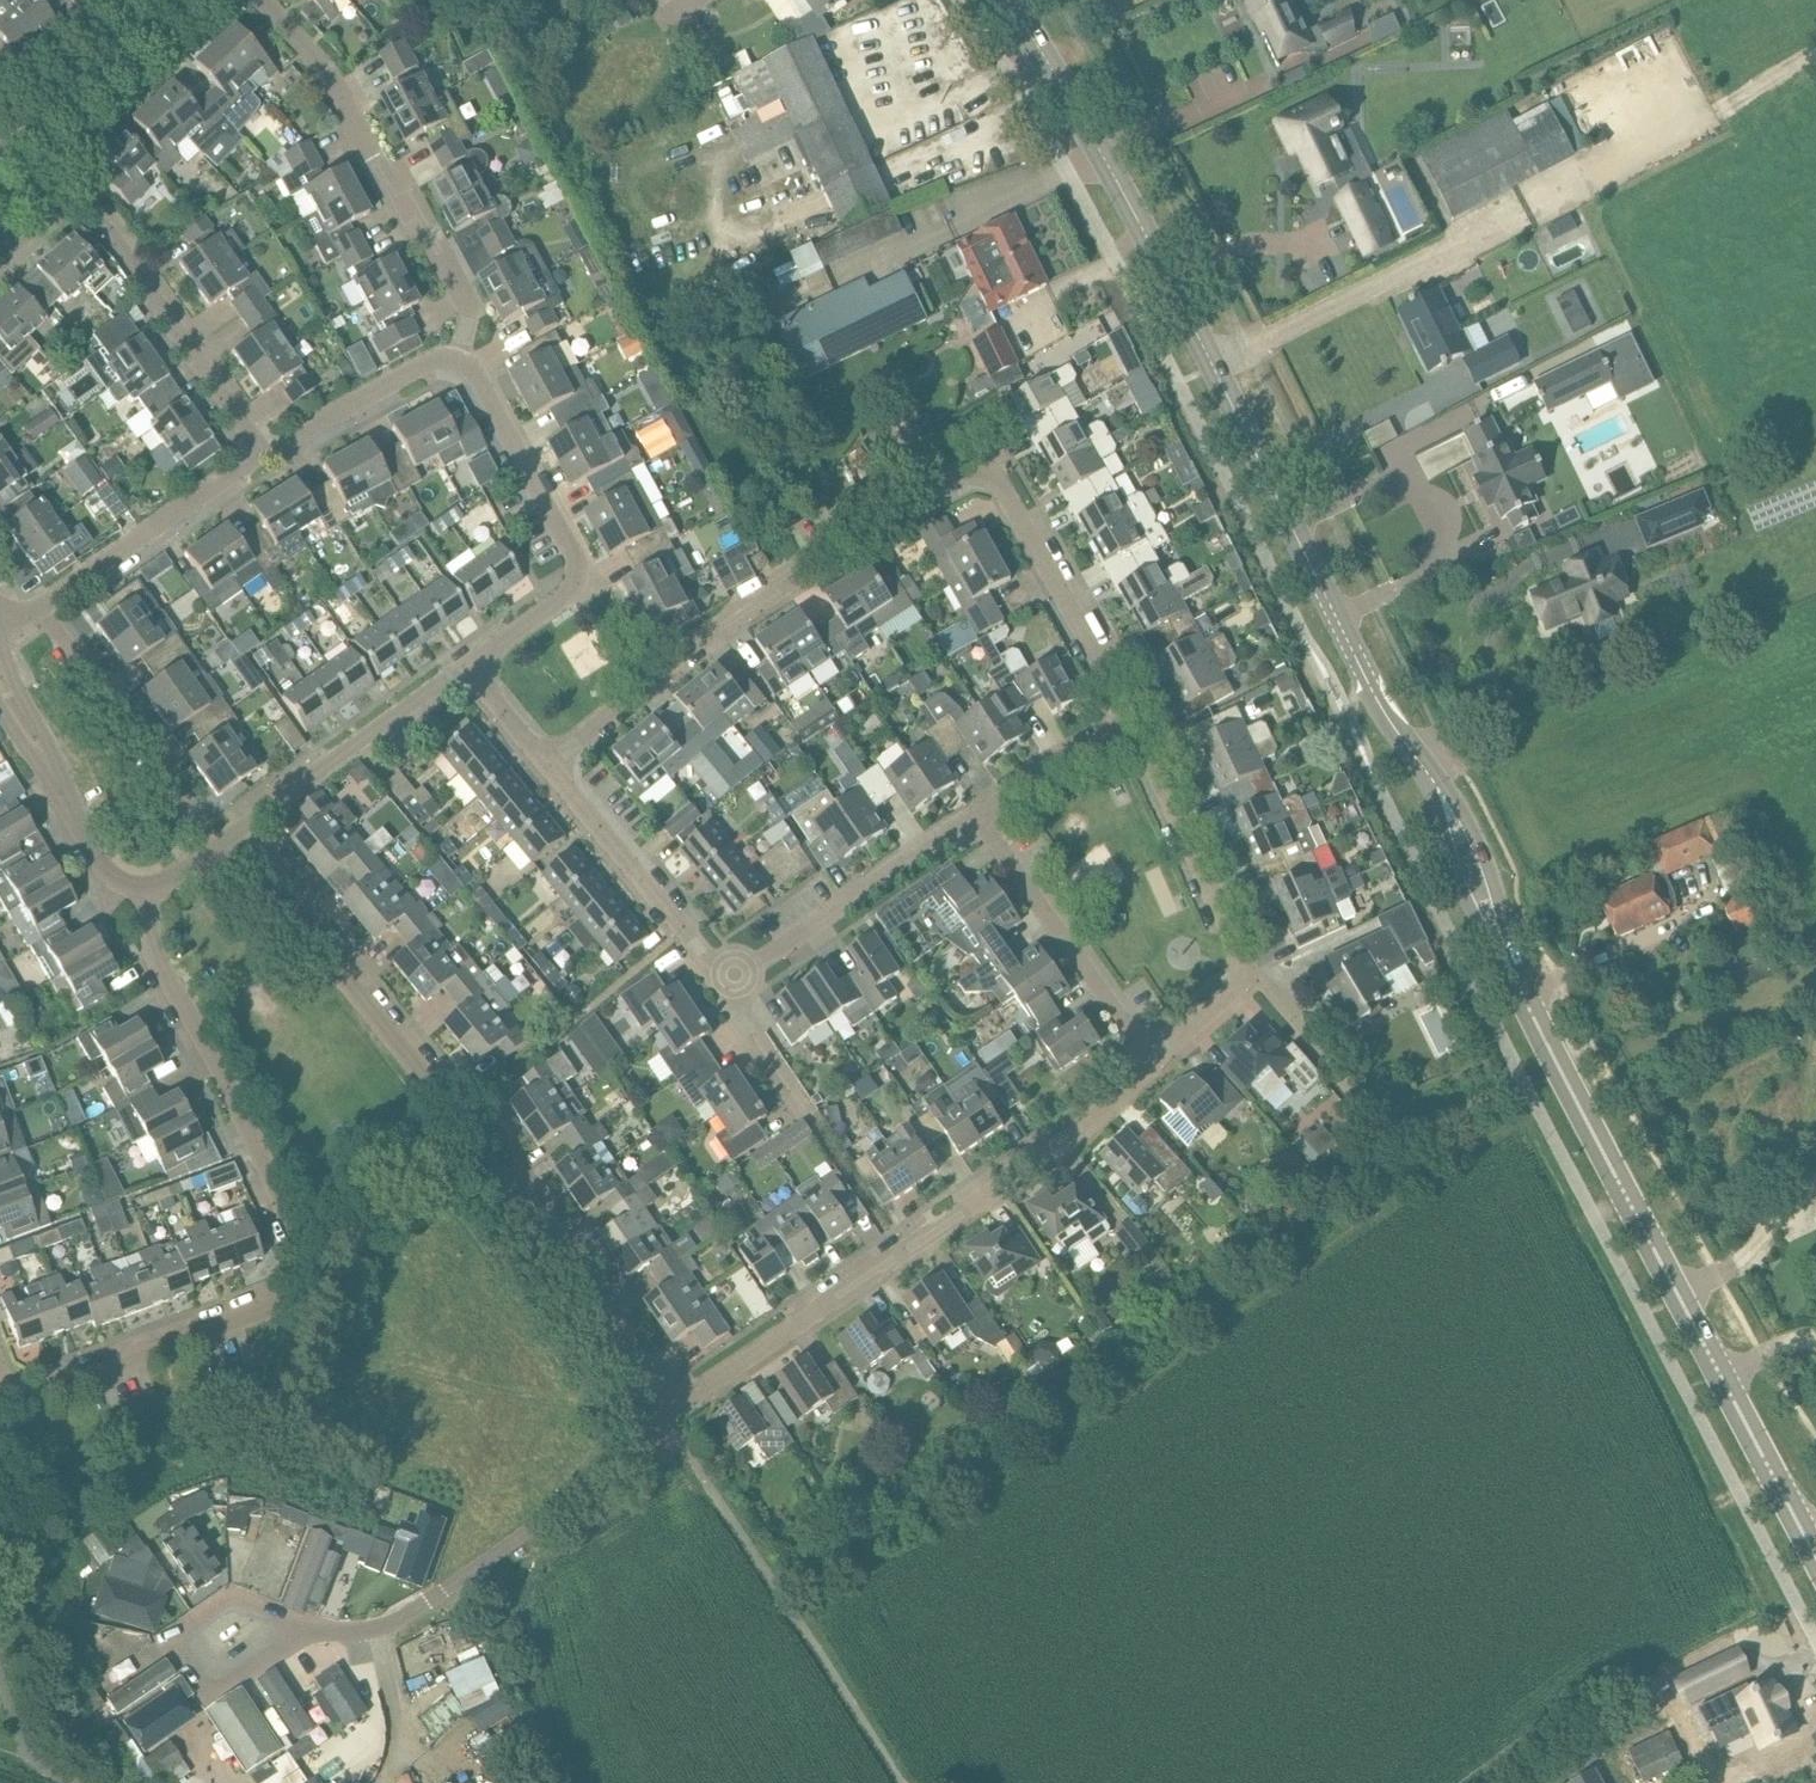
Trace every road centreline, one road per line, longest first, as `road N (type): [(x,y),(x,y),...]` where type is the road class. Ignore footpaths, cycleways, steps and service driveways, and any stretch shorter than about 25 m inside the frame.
road 1 (secondary): [(1437,782),(1363,666),(1130,203),(1013,0)]
road 2 (residential): [(553,766),(747,603),(933,485),(966,475),(999,485),(1019,506),(1111,655),(1118,703),(1111,719)]
road 3 (residential): [(666,1397),(636,1378),(460,1123),(228,835)]
road 4 (secondary): [(1815,1559),(1509,963)]
road 5 (residential): [(1157,1060),(1073,1137),(902,1255),(697,1393),(666,1397)]
road 6 (residential): [(665,1436),(385,1630),(284,1631),(237,1636),(224,1646)]
road 7 (residential): [(312,1280),(230,1090),(156,961),(144,896)]
road 8 (residential): [(460,360),(472,315),(387,162),(270,0)]
road 9 (residential): [(1111,719),(1141,751),(1241,942),(1246,971),(1157,1060)]
road 10 (residential): [(469,666),(564,599),(578,568),(476,369),(460,360)]
road 11 (residential): [(312,1280),(273,1309),(30,1397),(15,1394),(0,1377)]
road 12 (residential): [(264,456),(109,229),(72,192)]
road 13 (residential): [(1157,1060),(972,818)]
road 14 (residential): [(722,988),(972,818)]
road 15 (residential): [(211,848),(39,608)]
road 16 (residential): [(228,835),(469,666)]
road 17 (residential): [(553,766),(722,988)]
road 18 (residential): [(39,608),(264,456)]
road 19 (residential): [(264,456),(443,357),(460,360)]
road 20 (residential): [(174,0),(11,149)]
road 21 (secondary): [(1437,782),(1450,866),(1509,963)]
road 22 (secondary): [(1509,963),(1485,854),(1437,782)]
road 23 (residential): [(972,818),(1111,719)]
road 24 (residential): [(144,896),(101,864),(49,762)]
road 25 (residential): [(722,988),(811,1120)]
road 26 (residential): [(469,666),(553,766)]

